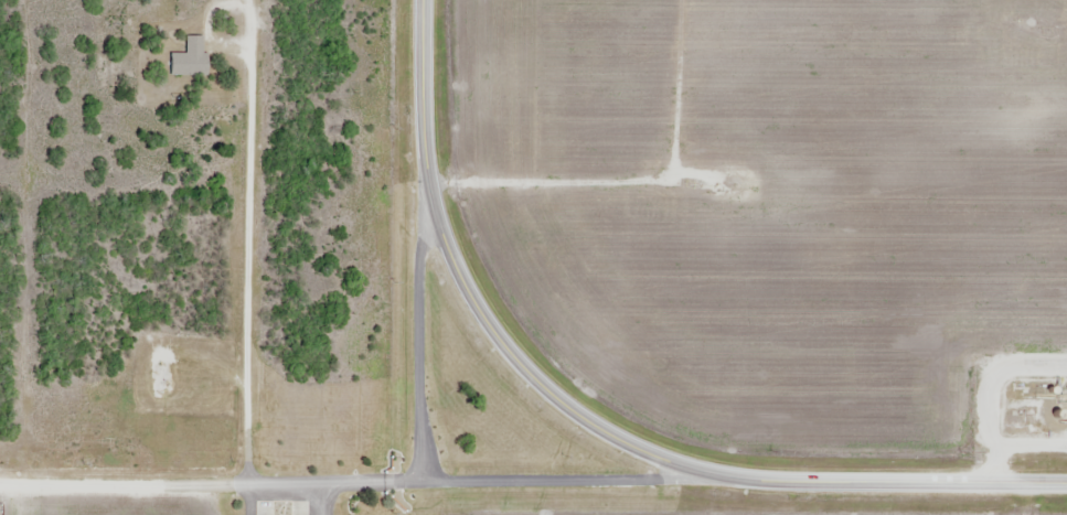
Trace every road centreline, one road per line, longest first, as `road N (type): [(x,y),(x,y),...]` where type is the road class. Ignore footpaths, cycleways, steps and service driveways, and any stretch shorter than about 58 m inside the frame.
road 1 (secondary): [(423,0),(425,143),(459,275),(506,351),(591,425),(689,472),(741,482),(1066,485)]
road 2 (residential): [(228,490),(662,482),(689,472)]
road 3 (residential): [(435,202),(413,259),(415,486)]
road 4 (residential): [(0,487),(228,490)]

